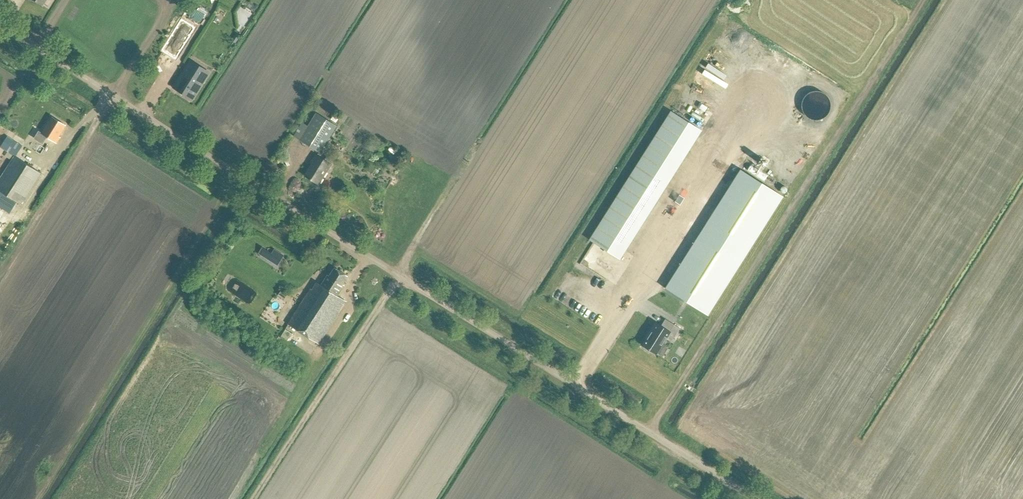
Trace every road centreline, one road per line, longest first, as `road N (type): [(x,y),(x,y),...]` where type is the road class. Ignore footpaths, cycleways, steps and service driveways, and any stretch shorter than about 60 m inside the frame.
road 1 (unclassified): [(758,498),(0,23)]
road 2 (track): [(650,431),(923,0)]
road 3 (track): [(37,498),(241,177)]
road 4 (track): [(257,498),(399,275)]

